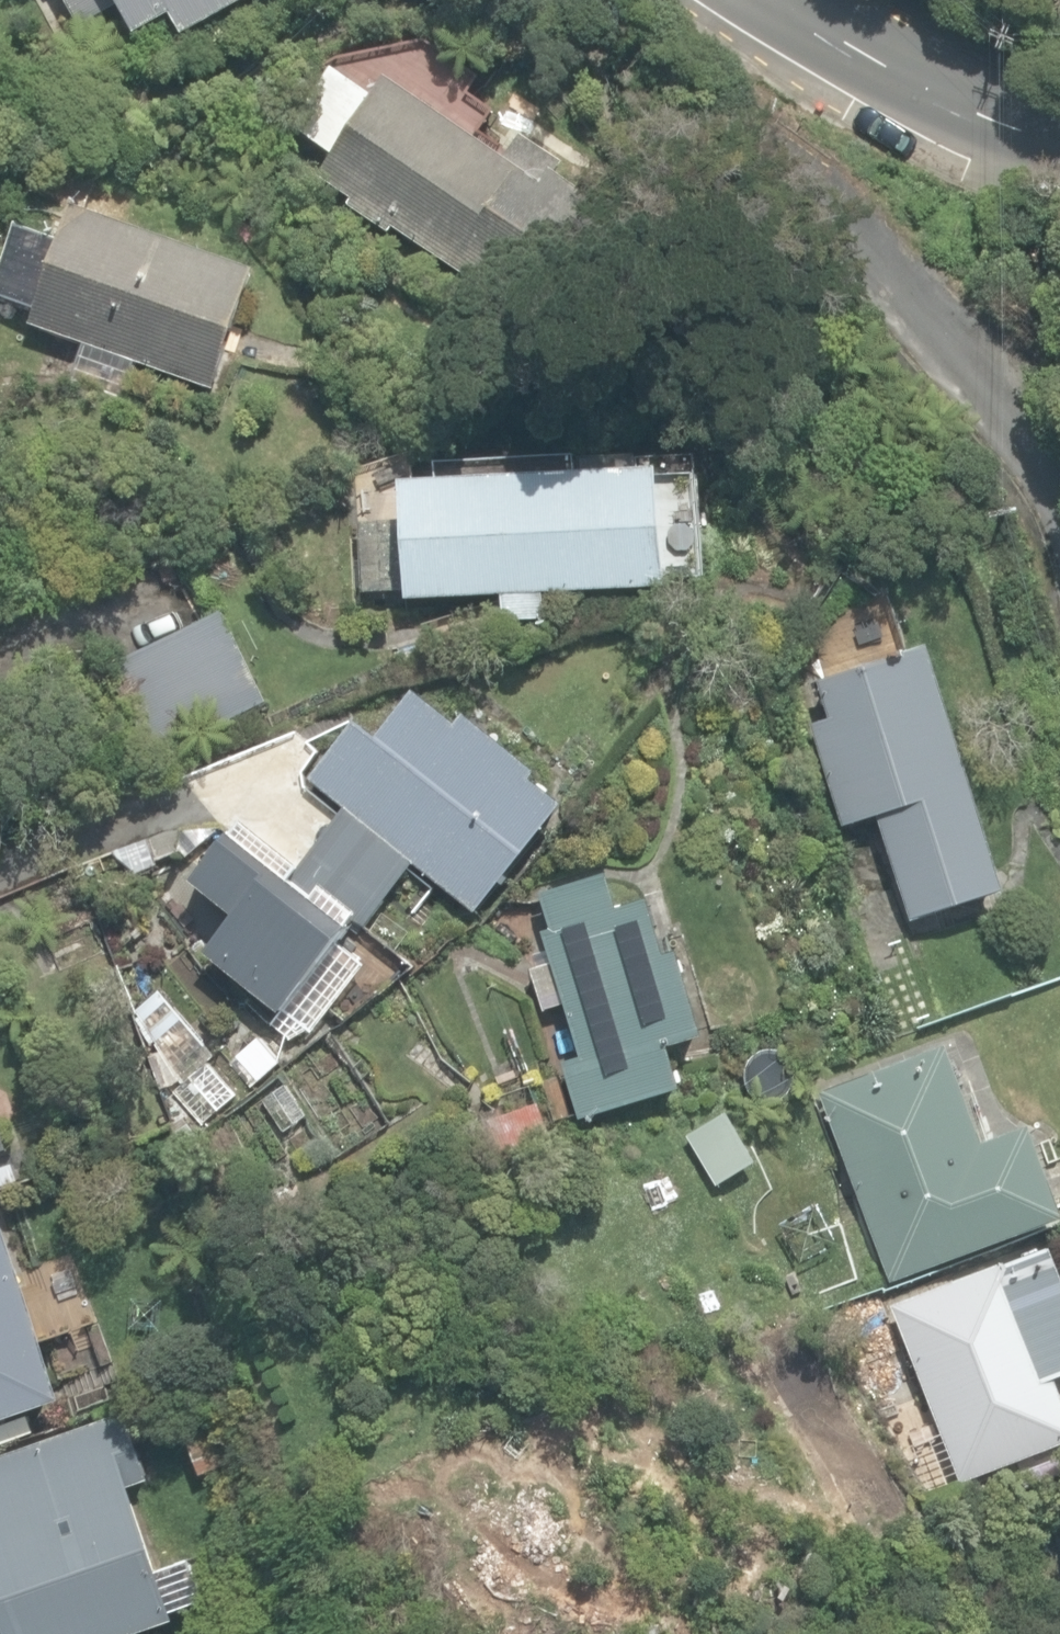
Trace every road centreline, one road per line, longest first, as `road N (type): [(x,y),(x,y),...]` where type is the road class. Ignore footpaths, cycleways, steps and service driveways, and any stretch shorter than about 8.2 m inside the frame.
road 1 (residential): [(667,0),(672,22),(888,256),(989,379),(1059,497)]
road 2 (tertiary): [(790,0),(933,92),(1059,124)]

